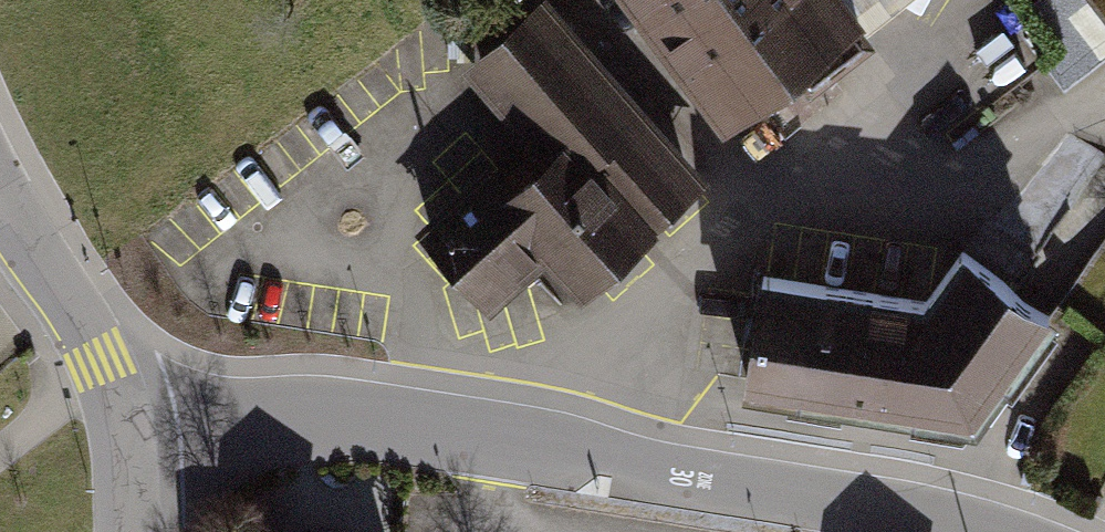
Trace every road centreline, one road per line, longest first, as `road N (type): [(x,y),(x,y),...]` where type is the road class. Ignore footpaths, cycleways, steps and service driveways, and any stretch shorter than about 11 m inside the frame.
road 1 (residential): [(126,445),(220,432),(365,430),(786,494),(963,531)]
road 2 (residential): [(126,445),(89,336),(0,202)]

